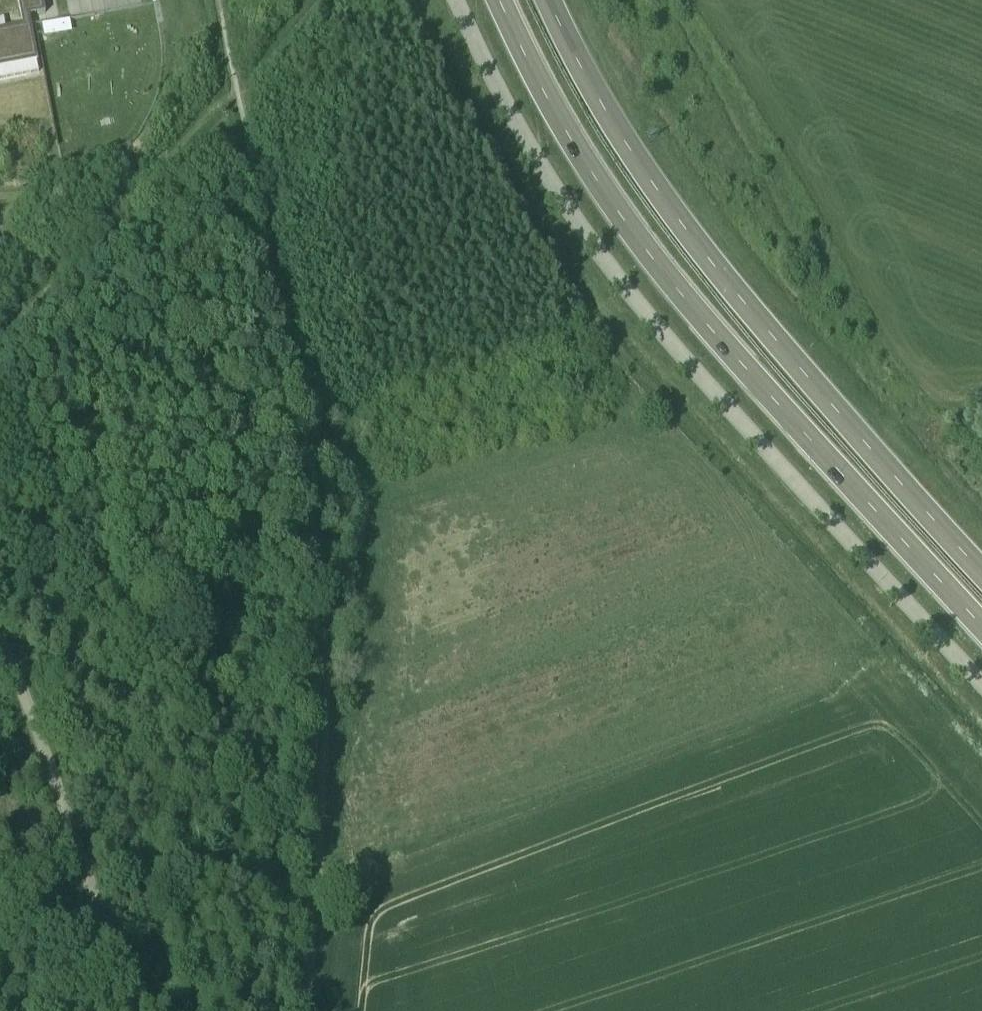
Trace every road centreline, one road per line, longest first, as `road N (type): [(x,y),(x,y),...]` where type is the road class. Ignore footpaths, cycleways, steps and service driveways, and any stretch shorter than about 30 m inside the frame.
road 1 (track): [(306,1010),(327,748),(318,510),(220,0)]
road 2 (unclassified): [(981,688),(640,311),(538,165),(453,0)]
road 3 (primary): [(500,0),(582,160),(652,257),(721,346),(981,630)]
road 4 (primary): [(981,568),(683,225),(619,133),(549,0)]
road 5 (unclassified): [(134,1010),(0,645)]

